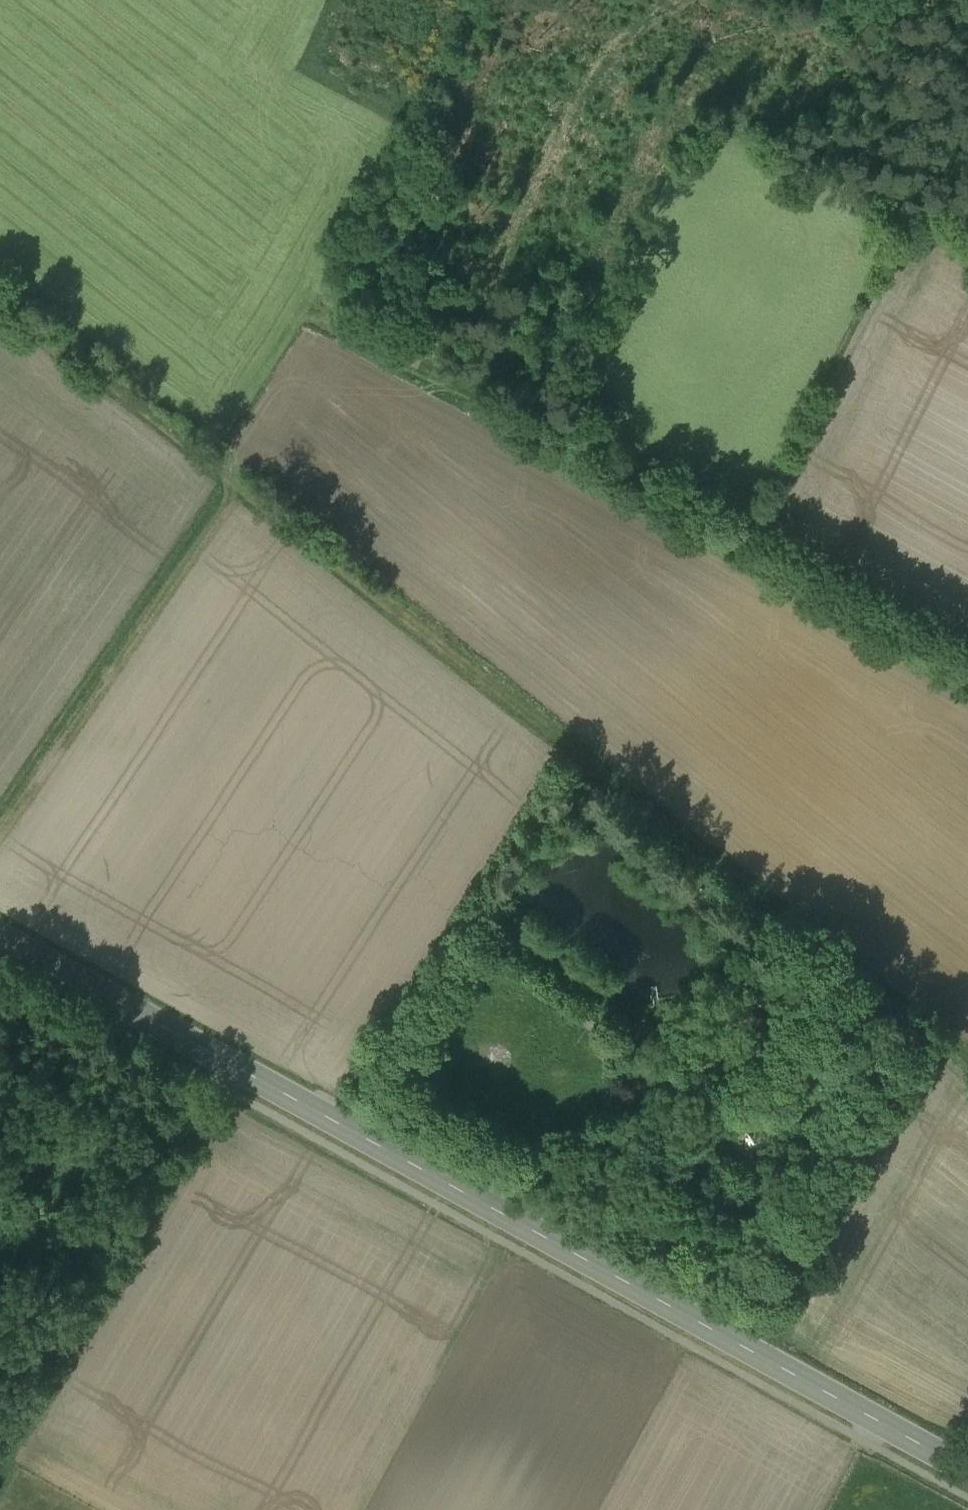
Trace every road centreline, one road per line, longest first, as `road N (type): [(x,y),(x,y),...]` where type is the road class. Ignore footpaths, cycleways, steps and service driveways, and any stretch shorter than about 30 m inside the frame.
road 1 (tertiary): [(0,940),(967,1471)]

